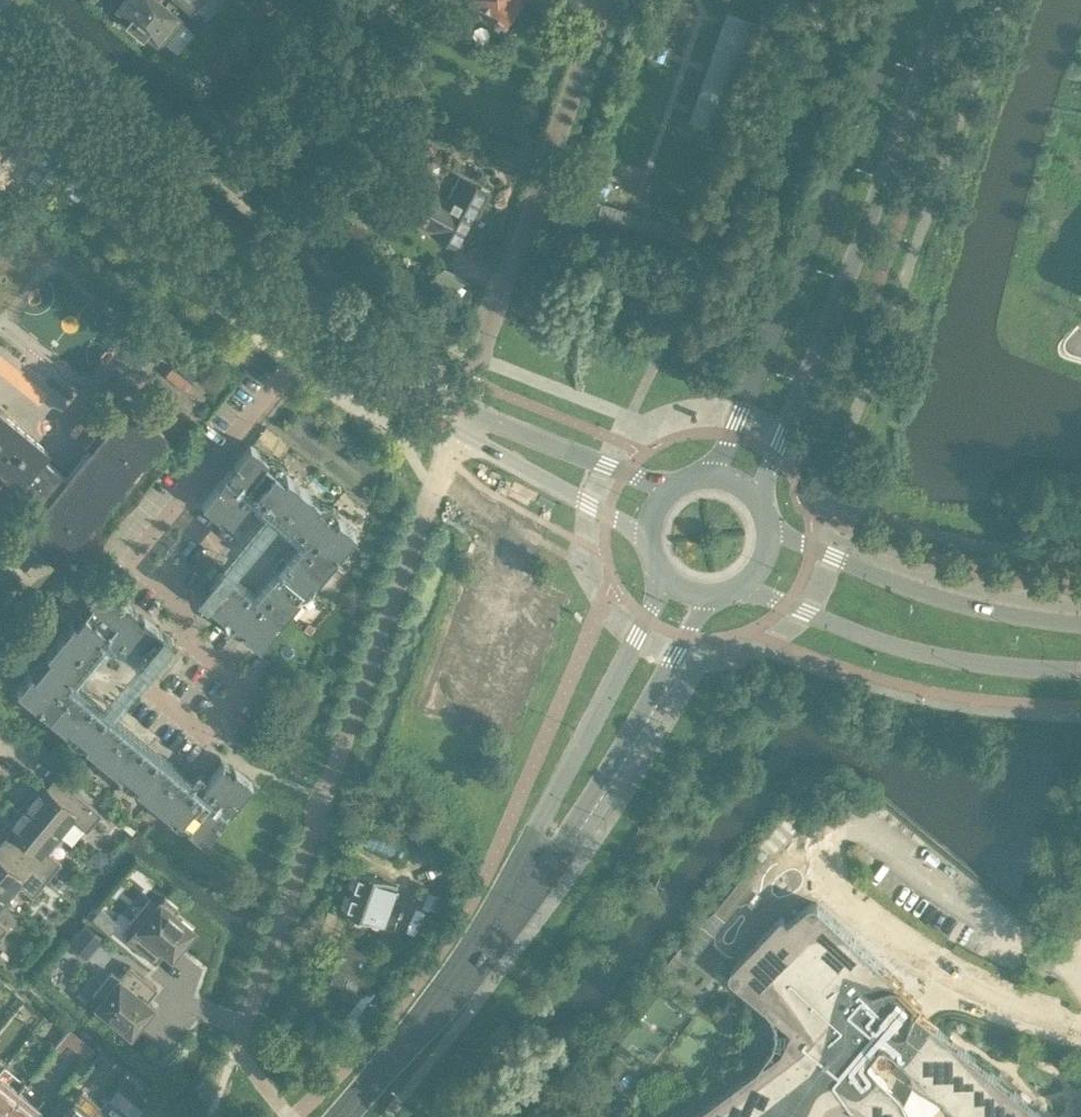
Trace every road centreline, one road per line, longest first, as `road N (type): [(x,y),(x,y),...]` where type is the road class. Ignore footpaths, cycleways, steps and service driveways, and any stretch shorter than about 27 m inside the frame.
road 1 (residential): [(235,1051),(459,417)]
road 2 (tertiary): [(754,495),(948,0)]
road 3 (tertiary): [(899,0),(826,206),(708,473)]
road 4 (residential): [(459,417),(609,0)]
road 5 (tertiary): [(485,942),(588,796),(706,594)]
road 6 (tertiary): [(666,576),(557,779),(485,942)]
road 7 (residential): [(188,639),(182,600),(139,566),(138,554),(313,343)]
road 8 (tertiary): [(742,582),(878,640),(987,664),(1080,669)]
road 9 (tertiary): [(313,343),(49,131)]
road 10 (tertiary): [(1080,624),(935,594),(768,528)]
road 11 (tertiary): [(340,1116),(485,942)]
road 12 (tertiary): [(473,424),(501,455),(648,536)]
road 13 (tertiary): [(672,485),(473,424)]
road 14 (tertiary): [(459,417),(313,343)]

